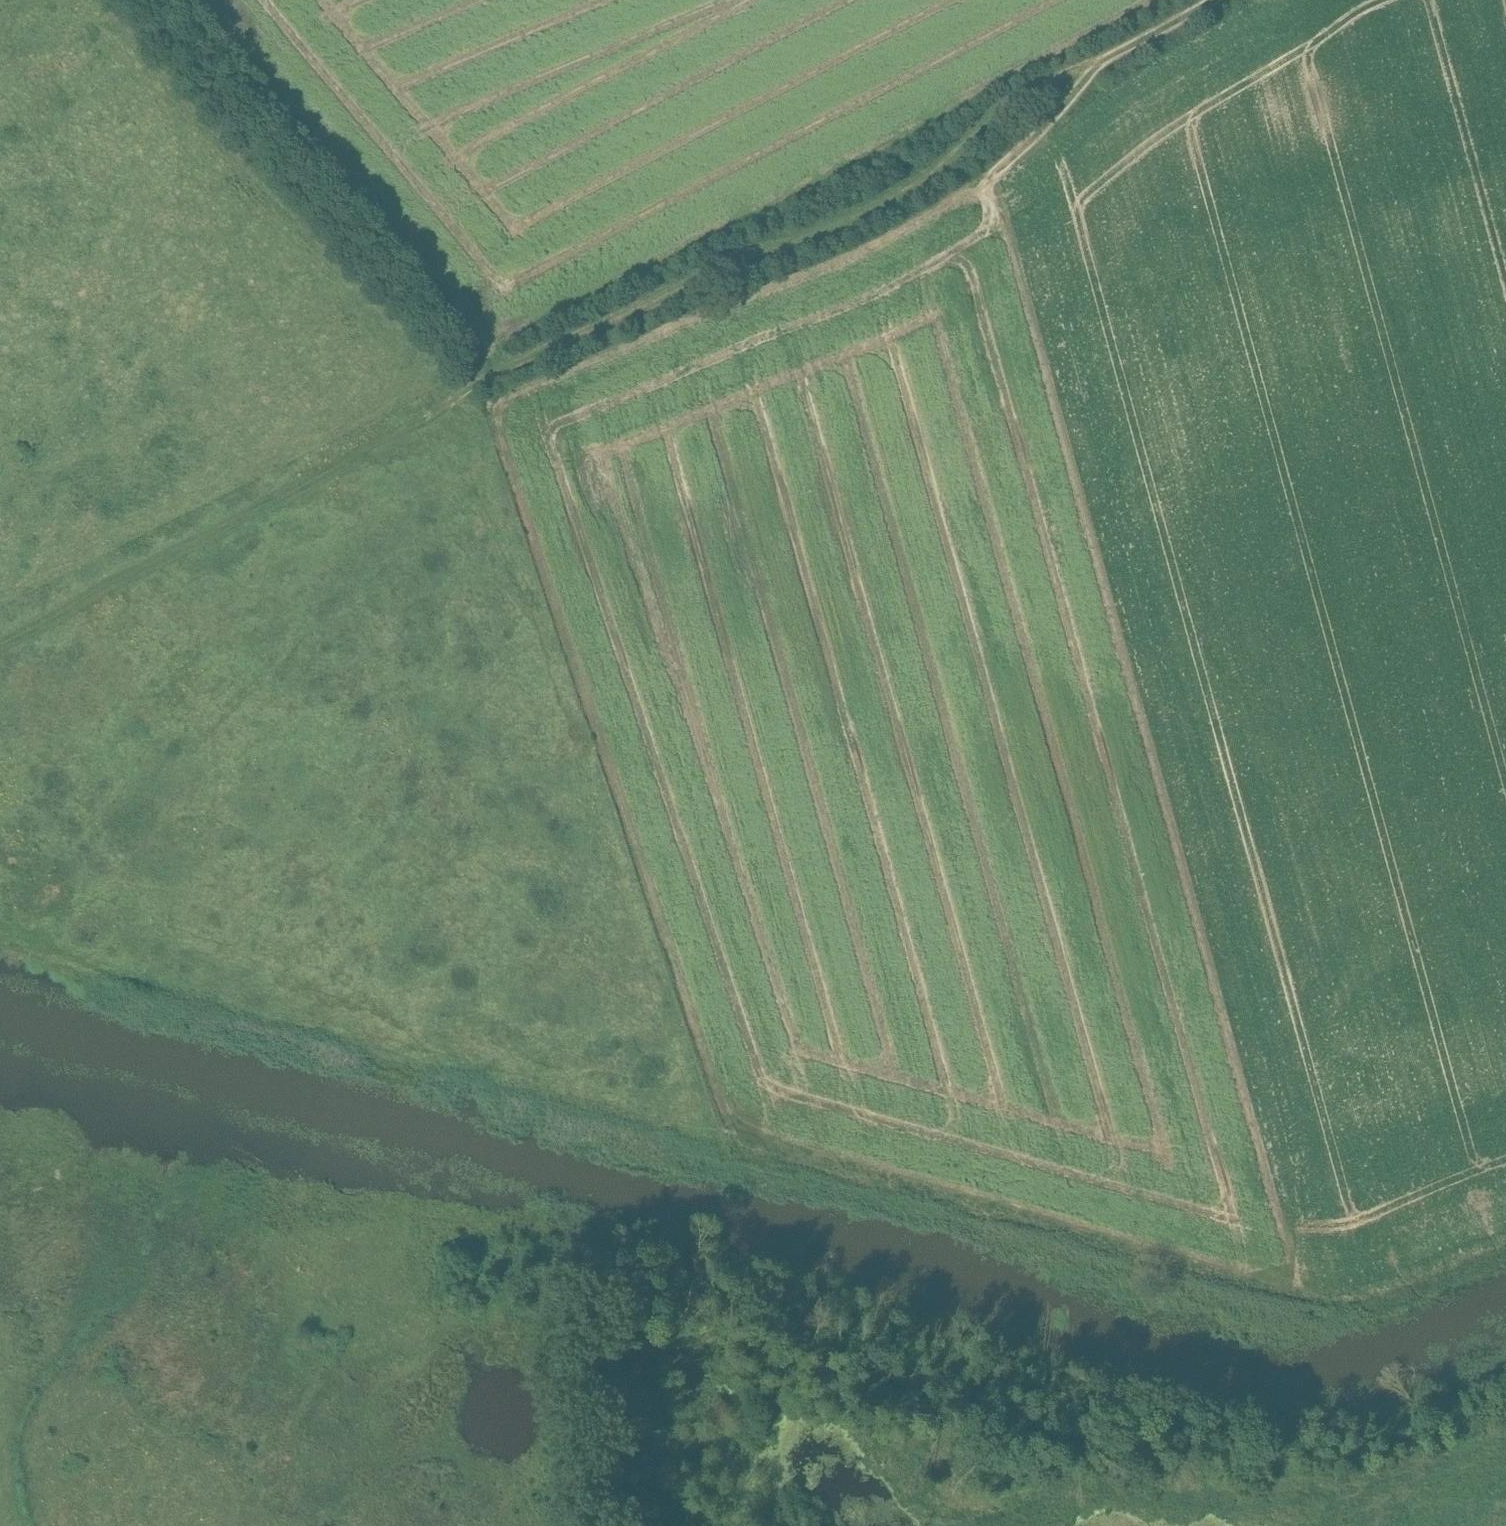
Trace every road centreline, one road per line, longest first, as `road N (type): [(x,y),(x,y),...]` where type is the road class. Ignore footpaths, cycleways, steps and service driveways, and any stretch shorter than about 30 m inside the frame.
road 1 (track): [(448,403),(737,263),(858,216),(927,178),(1047,84),(1110,58),(1208,0)]

